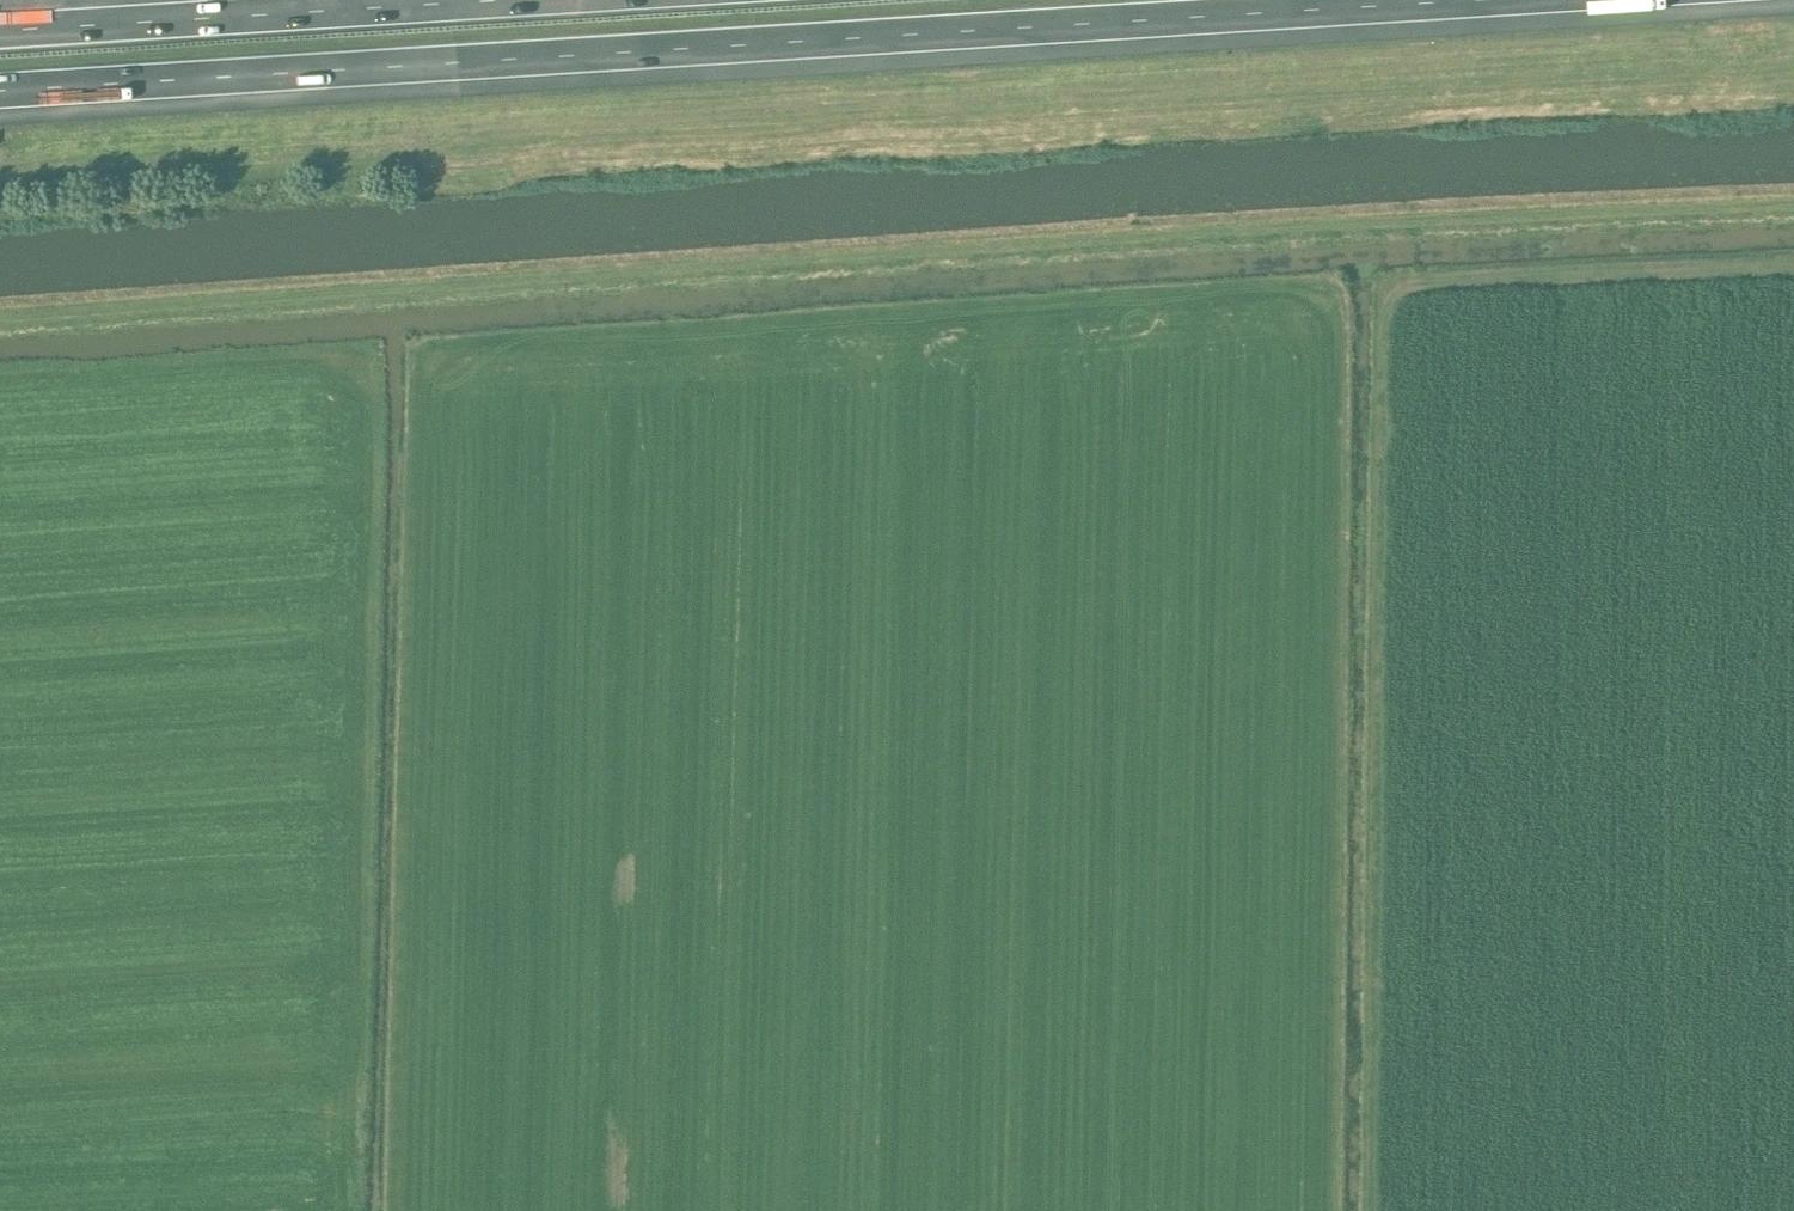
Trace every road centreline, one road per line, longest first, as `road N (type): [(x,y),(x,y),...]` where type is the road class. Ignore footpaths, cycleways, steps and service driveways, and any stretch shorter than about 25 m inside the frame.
road 1 (motorway): [(0,91),(1464,0)]
road 2 (motorway): [(513,0),(0,32)]

